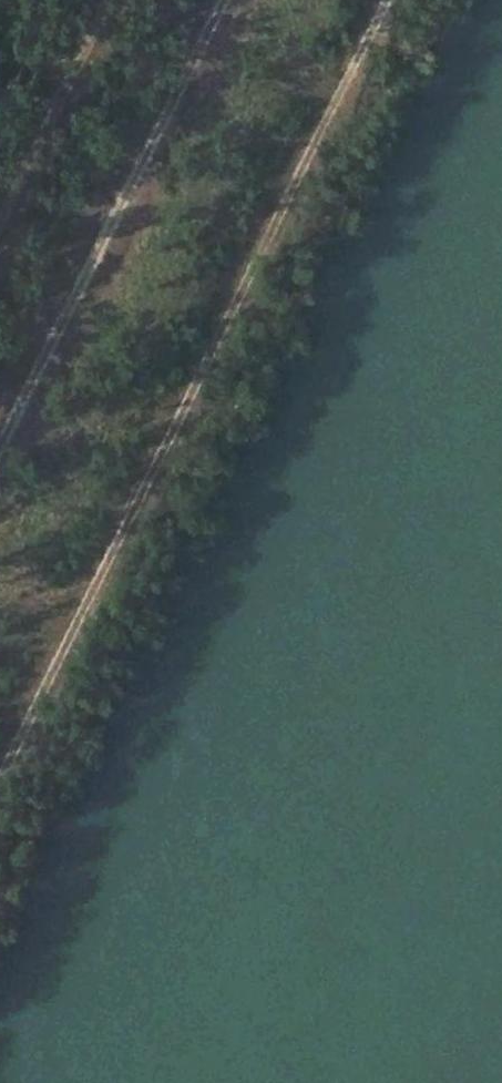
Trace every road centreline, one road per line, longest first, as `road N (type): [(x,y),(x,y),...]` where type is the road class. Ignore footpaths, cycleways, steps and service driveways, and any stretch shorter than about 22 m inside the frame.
road 1 (track): [(0,777),(248,263),(389,0)]
road 2 (track): [(222,0),(0,448)]
road 3 (track): [(0,221),(107,0)]

